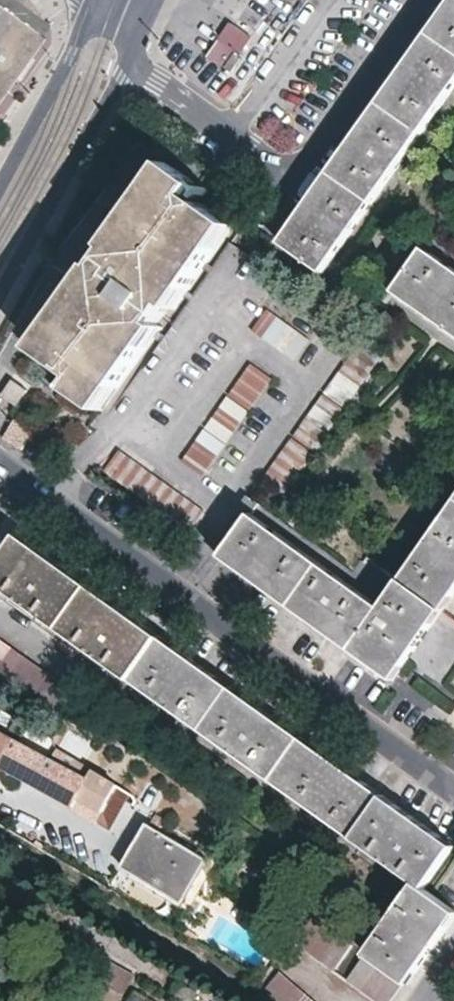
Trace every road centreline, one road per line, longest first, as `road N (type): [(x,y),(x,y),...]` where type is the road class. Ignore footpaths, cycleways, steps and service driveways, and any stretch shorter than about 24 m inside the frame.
road 1 (residential): [(453,795),(59,501)]
road 2 (residential): [(351,307),(219,497),(110,426),(59,501)]
road 3 (residential): [(130,57),(0,298)]
road 4 (residential): [(427,0),(295,179)]
road 5 (residential): [(89,1),(71,51),(0,182)]
road 6 (residential): [(160,932),(0,839)]
road 7 (residential): [(130,57),(228,132)]

